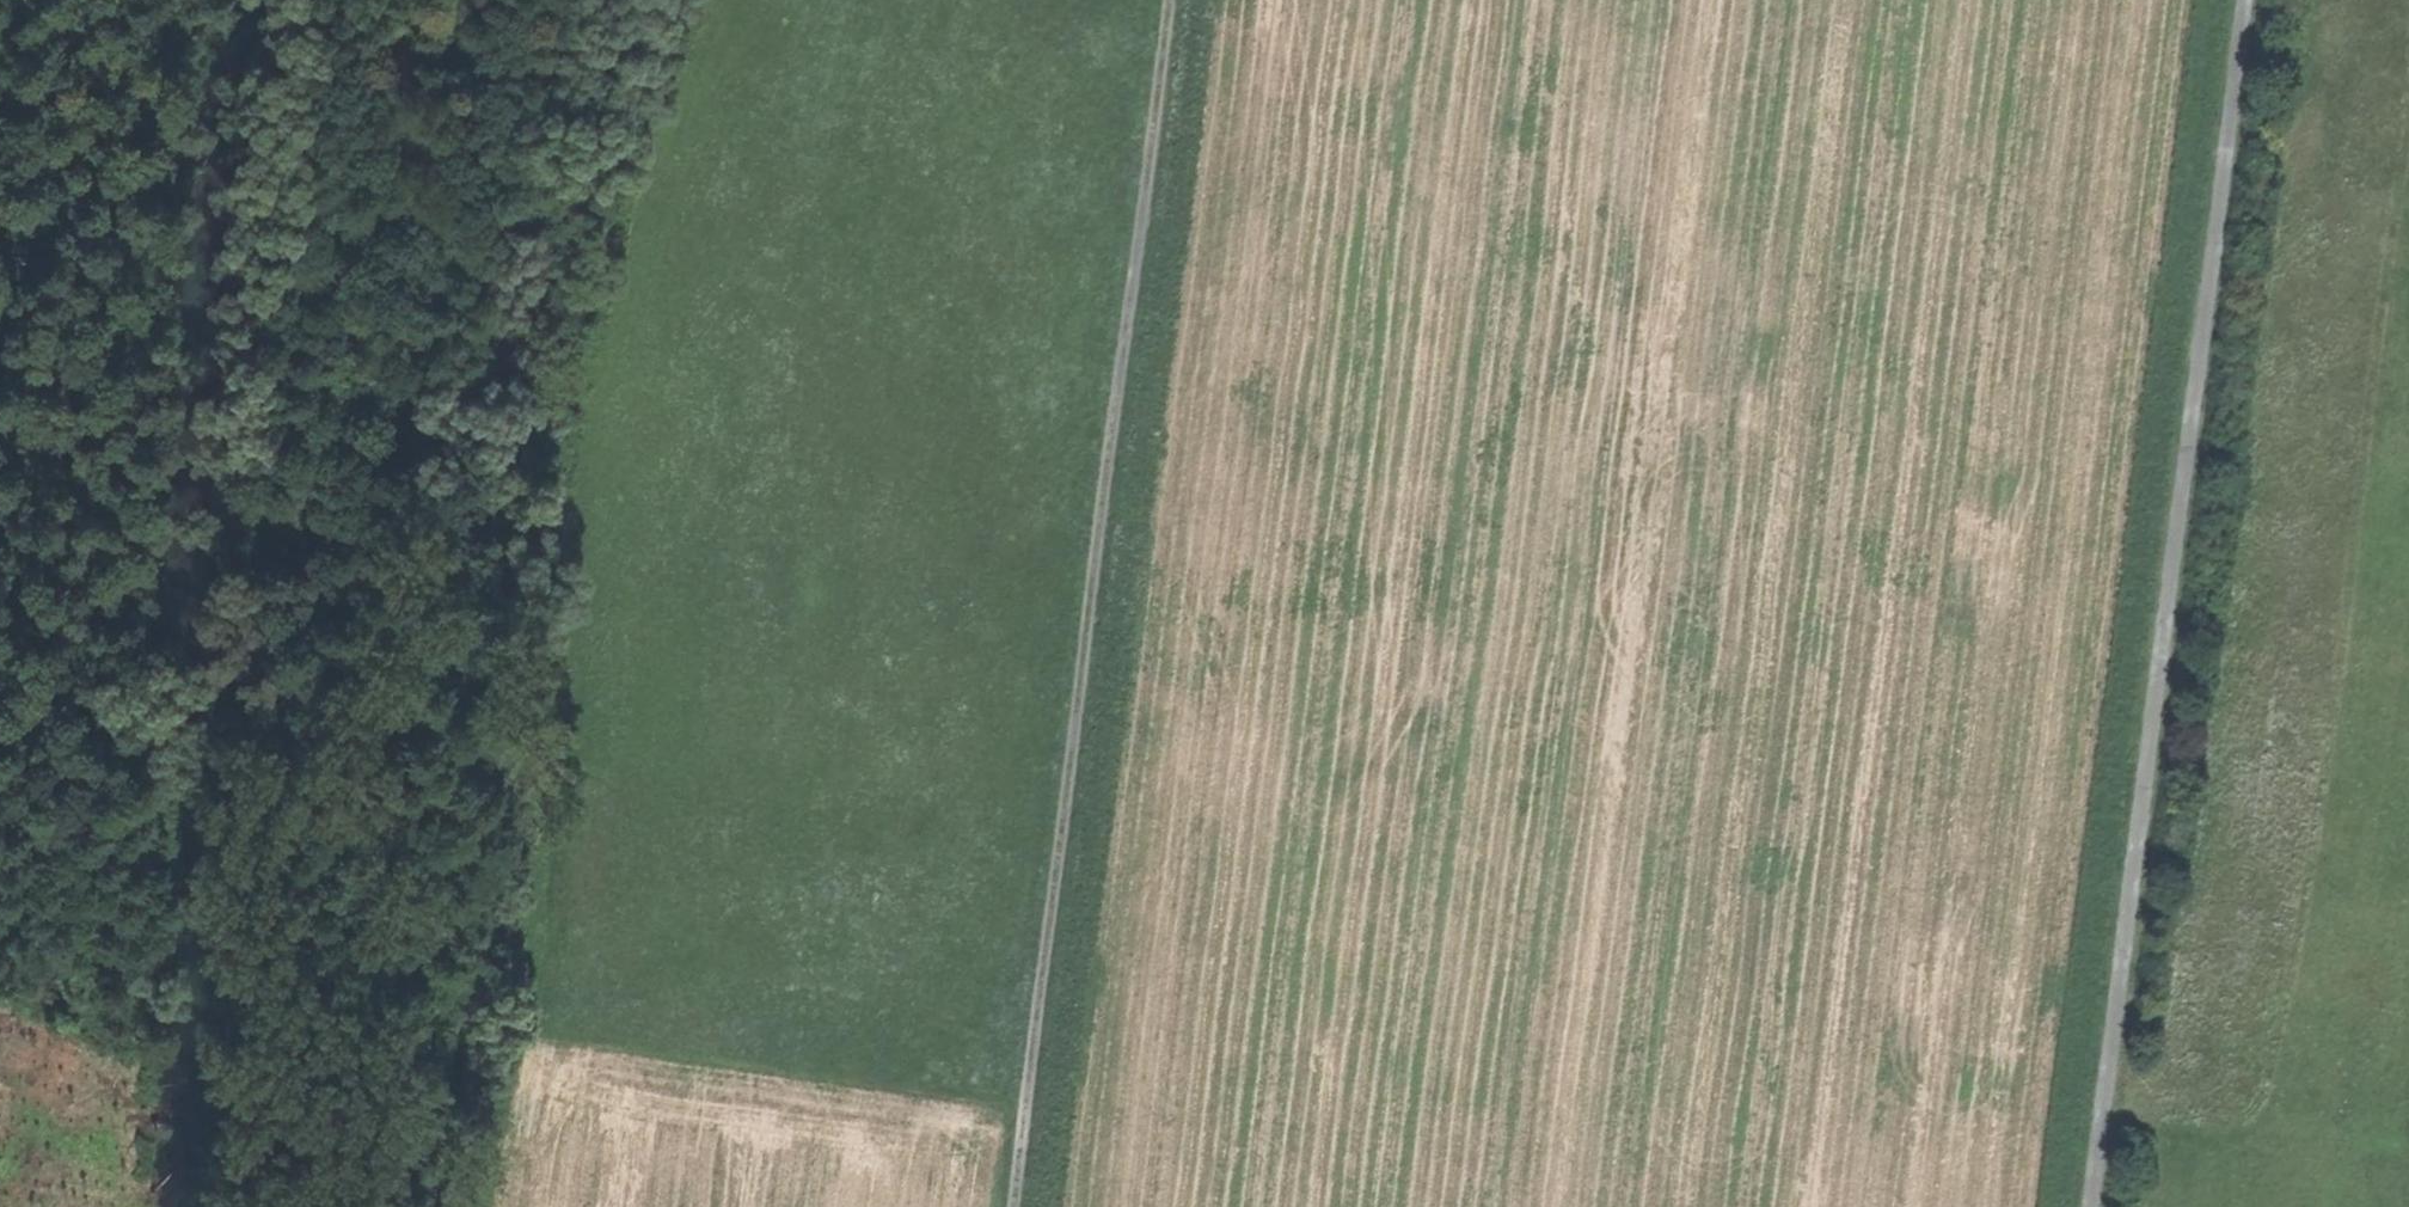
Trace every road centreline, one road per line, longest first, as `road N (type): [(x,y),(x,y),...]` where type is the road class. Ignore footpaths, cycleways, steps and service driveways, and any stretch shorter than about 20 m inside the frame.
road 1 (track): [(2098,1206),(2250,0)]
road 2 (track): [(1166,0),(1015,1206)]

